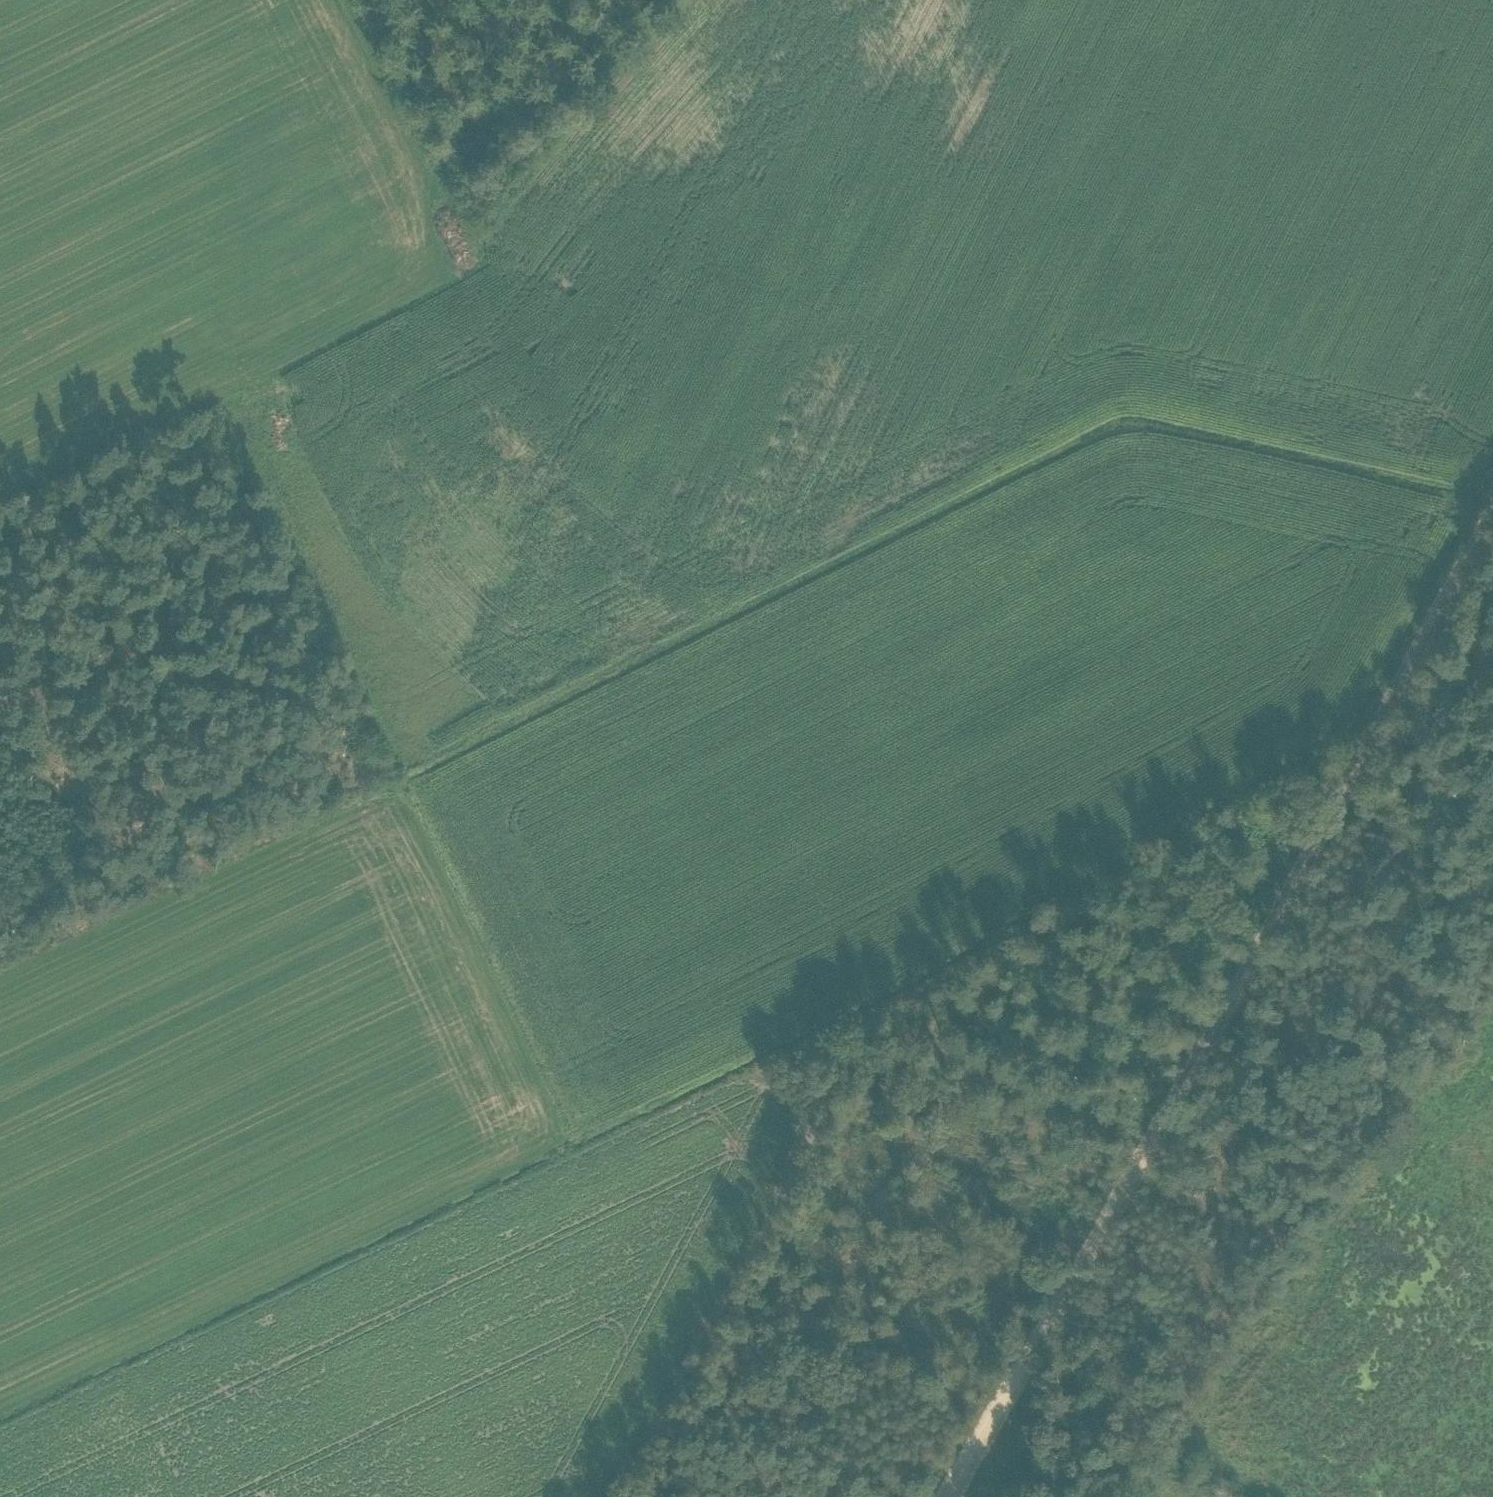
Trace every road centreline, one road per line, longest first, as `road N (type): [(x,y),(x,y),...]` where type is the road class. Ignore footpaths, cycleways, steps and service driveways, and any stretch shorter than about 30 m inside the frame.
road 1 (track): [(962,1496),(1492,532)]

